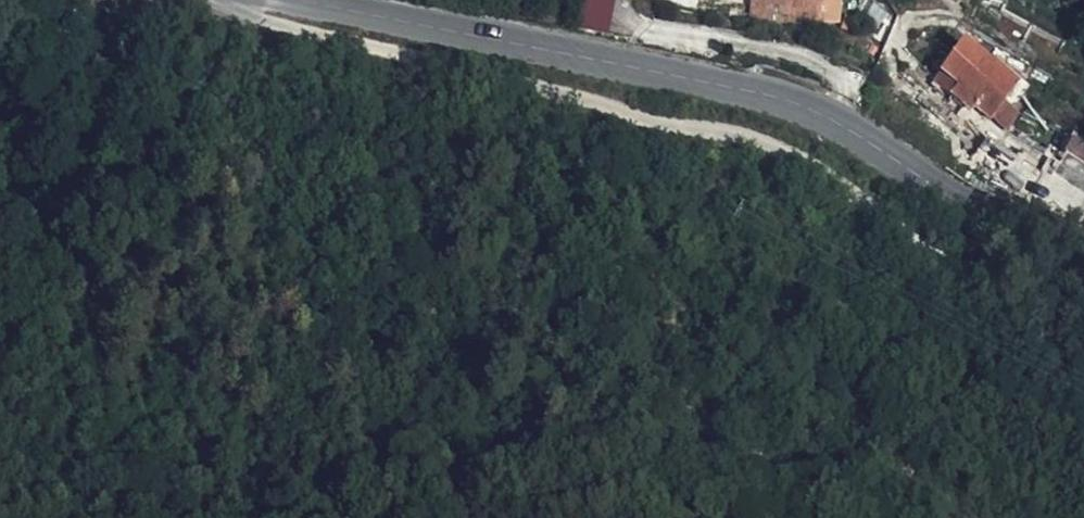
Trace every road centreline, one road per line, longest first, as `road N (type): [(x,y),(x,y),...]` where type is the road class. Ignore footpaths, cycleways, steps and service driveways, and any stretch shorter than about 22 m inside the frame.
road 1 (track): [(1083,325),(976,280),(846,184),(763,138),(272,18),(253,0)]
road 2 (secondary): [(1083,251),(996,213),(834,115),(748,85),(323,0)]

